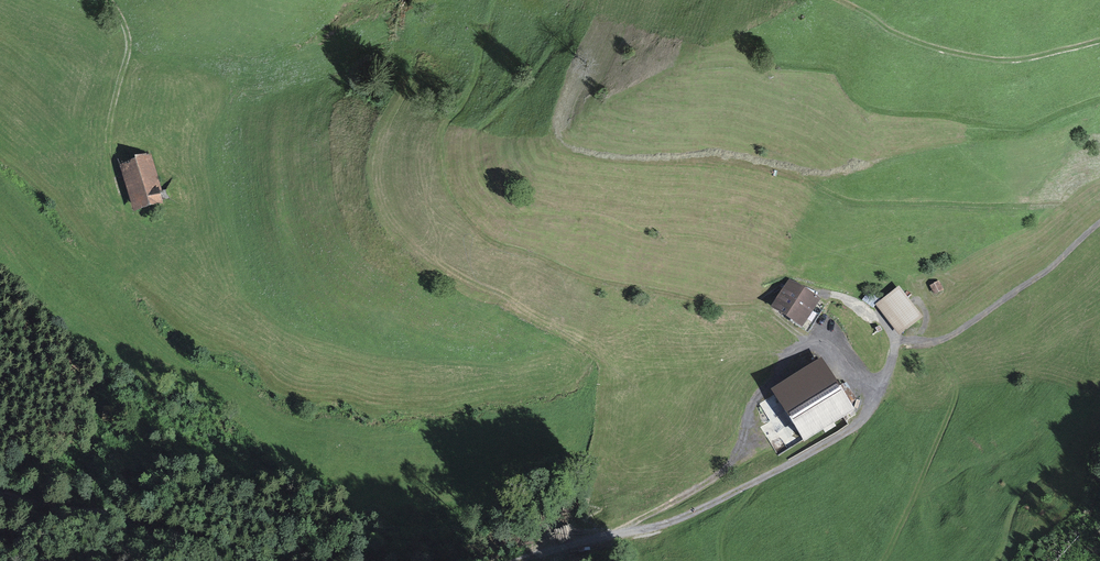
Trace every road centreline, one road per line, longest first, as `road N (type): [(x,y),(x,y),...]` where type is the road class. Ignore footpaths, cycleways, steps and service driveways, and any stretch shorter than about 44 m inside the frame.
road 1 (unclassified): [(521,560),(676,520),(844,433),(881,392),(899,340)]
road 2 (unclassified): [(0,493),(266,560)]
road 3 (track): [(899,340),(948,337),(1099,225)]
road 4 (track): [(109,0),(128,50),(111,118),(110,170)]

